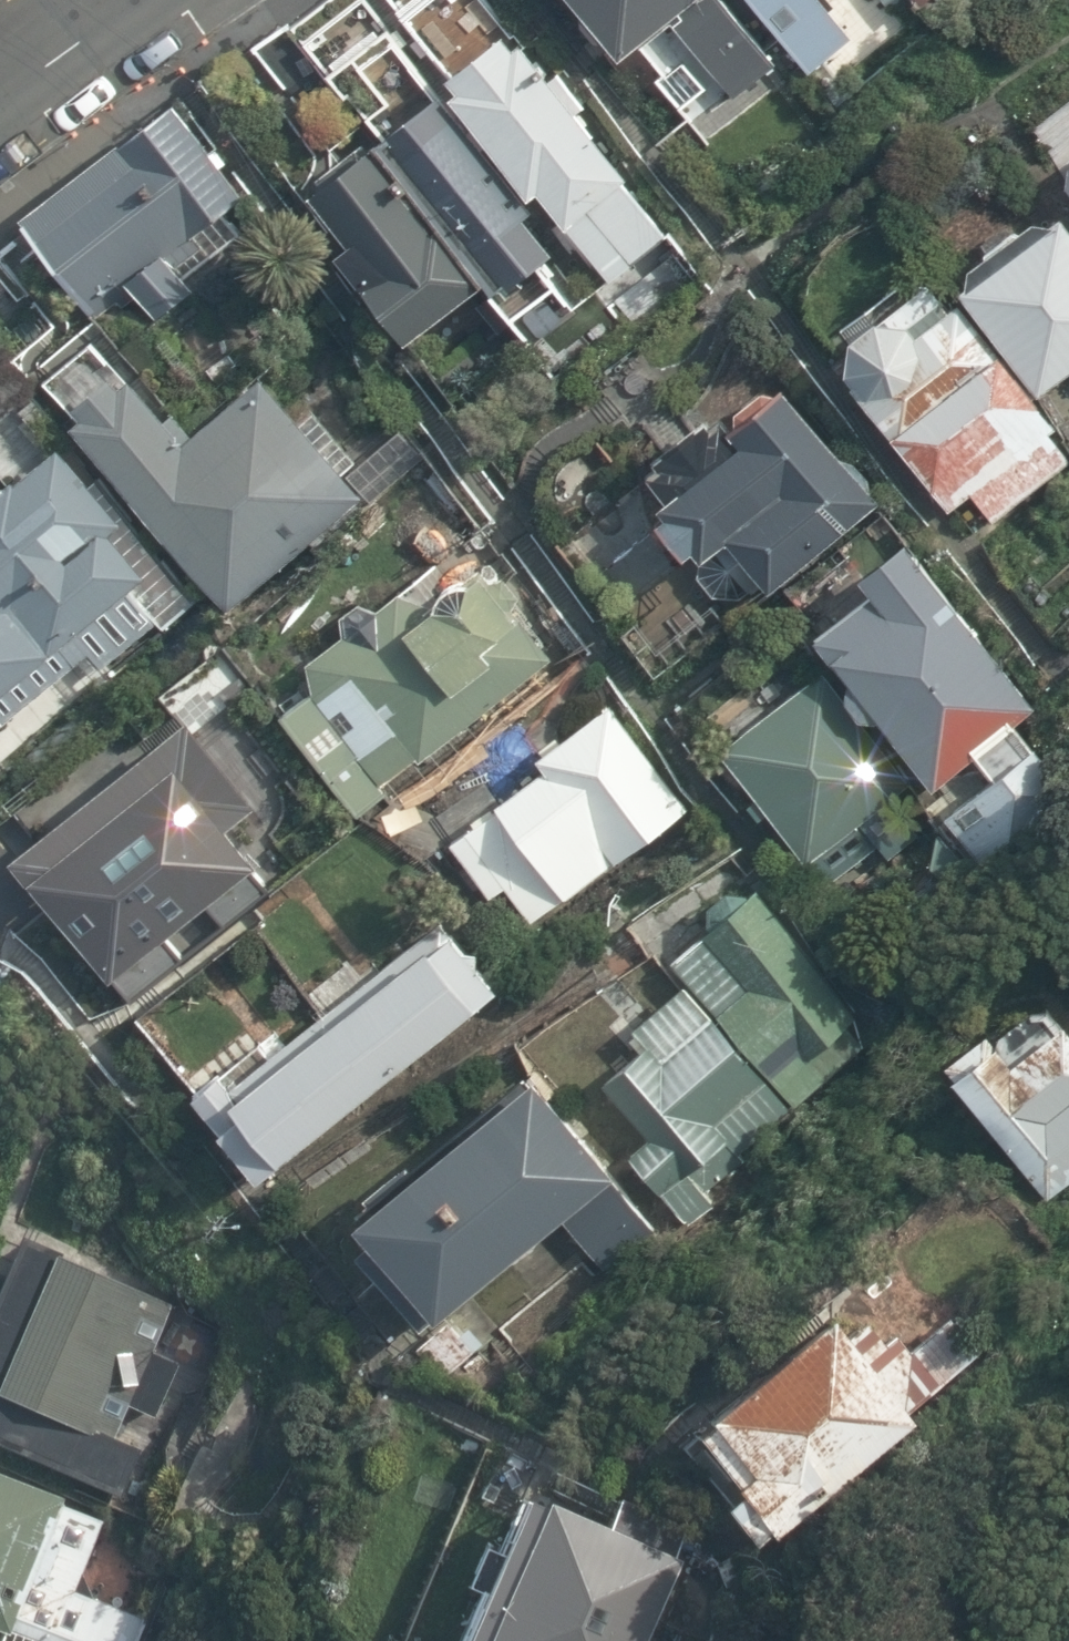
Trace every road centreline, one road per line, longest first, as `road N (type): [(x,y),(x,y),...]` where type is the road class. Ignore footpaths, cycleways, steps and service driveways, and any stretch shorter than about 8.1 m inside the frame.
road 1 (tertiary): [(127,0),(0,102)]

